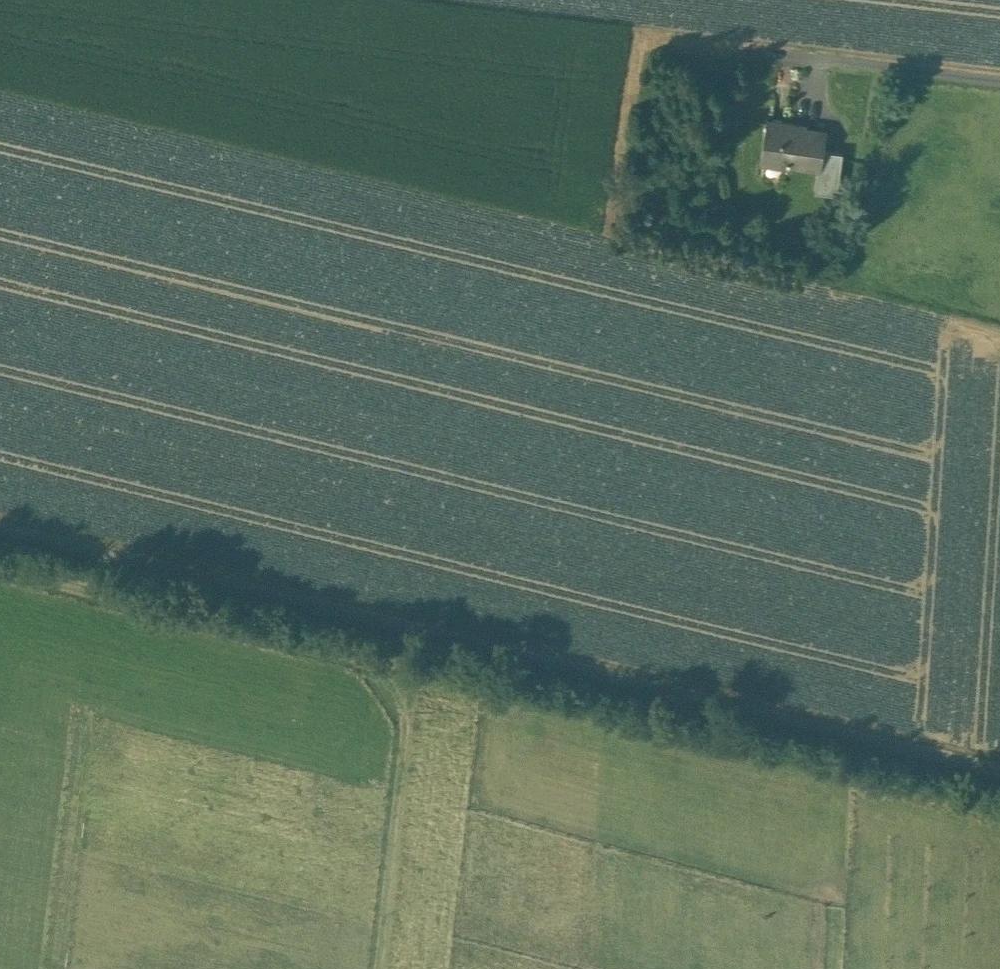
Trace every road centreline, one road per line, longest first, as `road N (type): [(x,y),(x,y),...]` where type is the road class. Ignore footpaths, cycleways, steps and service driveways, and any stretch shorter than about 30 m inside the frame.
road 1 (unclassified): [(0,526),(999,771)]

